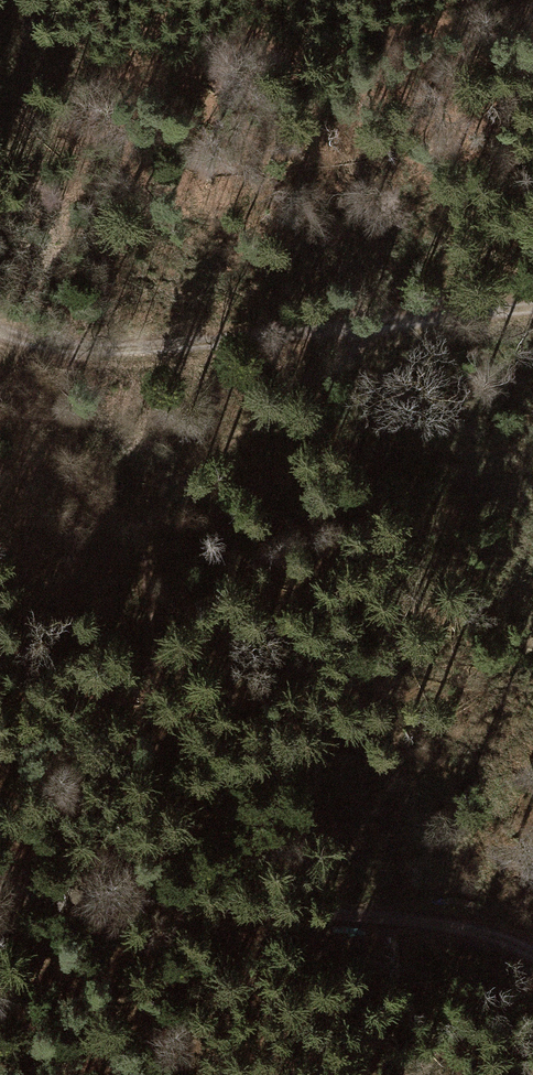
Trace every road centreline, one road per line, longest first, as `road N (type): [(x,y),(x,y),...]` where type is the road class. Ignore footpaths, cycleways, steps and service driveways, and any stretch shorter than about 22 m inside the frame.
road 1 (track): [(379,325),(190,474),(148,527),(142,583),(160,901)]
road 2 (track): [(532,955),(485,935),(412,923),(0,885)]
road 3 (track): [(0,330),(50,347),(111,350),(532,308)]

